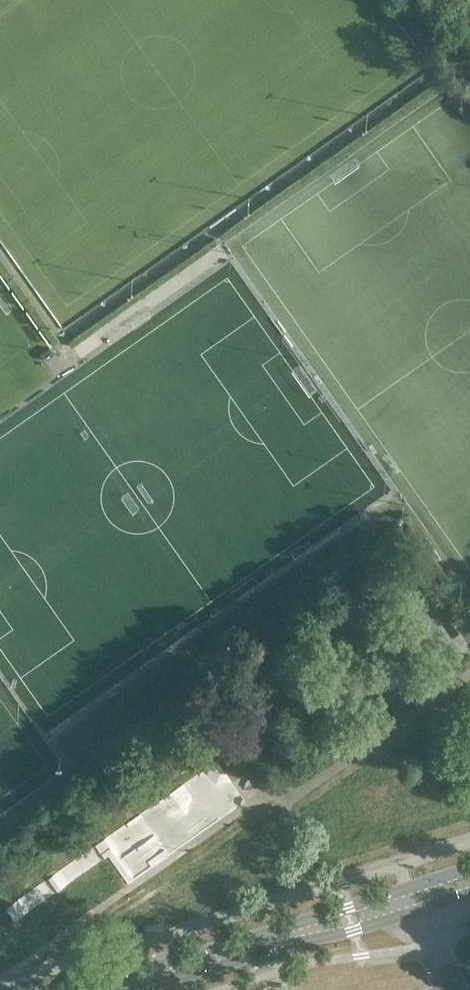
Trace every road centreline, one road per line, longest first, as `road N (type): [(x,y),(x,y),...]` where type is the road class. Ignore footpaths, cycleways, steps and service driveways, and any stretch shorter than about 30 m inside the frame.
road 1 (primary): [(101,989),(410,899)]

